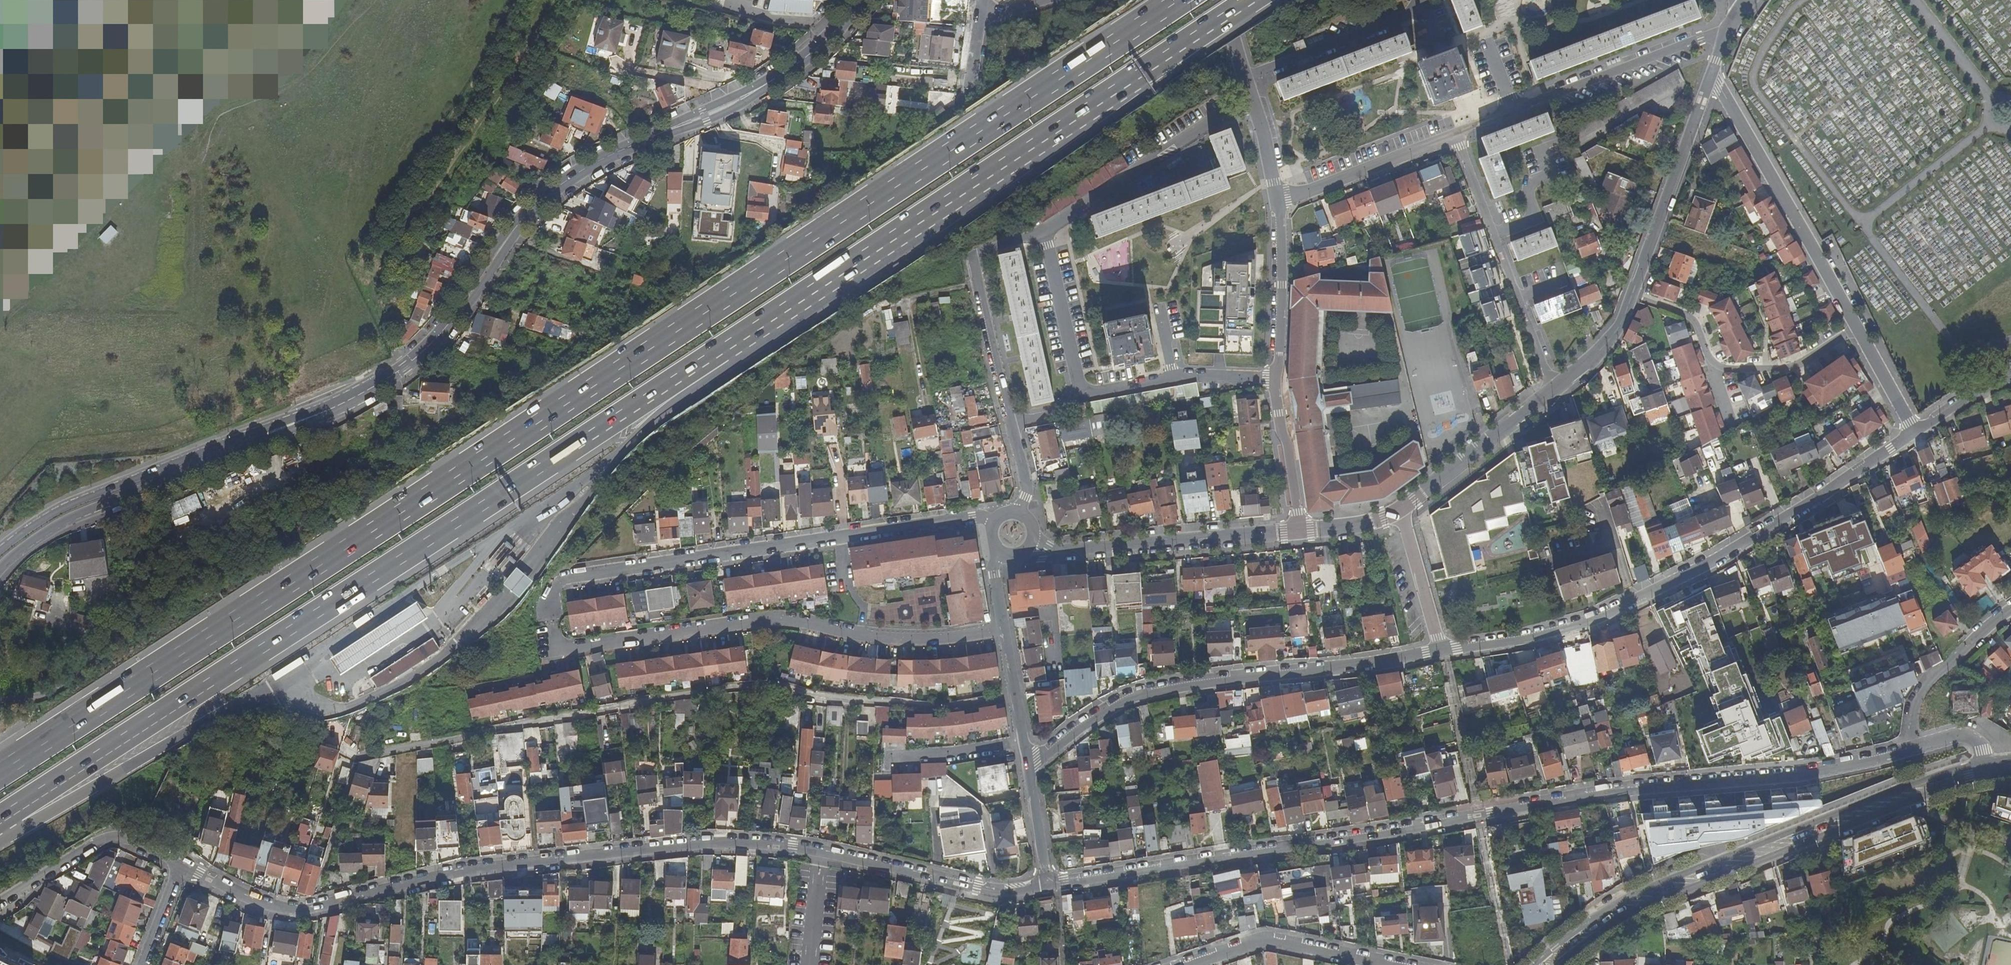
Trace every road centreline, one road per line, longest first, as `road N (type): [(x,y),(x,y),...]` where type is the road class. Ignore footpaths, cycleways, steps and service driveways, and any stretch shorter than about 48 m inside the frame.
road 1 (motorway): [(1184,0),(0,772)]
road 2 (residential): [(179,868),(288,910),(461,871),(742,847),(793,849),(998,893),(1050,885)]
road 3 (residential): [(1050,885),(1612,792),(1841,769),(1913,749)]
road 4 (motorway): [(13,814),(724,347)]
road 5 (unclassified): [(316,418),(382,384),(435,342),(544,199),(600,162),(767,88),(860,0)]
road 6 (motorway): [(724,347),(1252,0)]
road 7 (residential): [(1440,652),(1512,642),(1592,618),(1825,495),(1916,432)]
road 8 (residential): [(1010,426),(973,257),(1044,231),(1251,104)]
road 9 (primary): [(1987,767),(1643,900),(1548,964)]
road 10 (residential): [(551,630),(555,651),(765,620),(889,638),(1004,629)]
road 11 (residential): [(987,524),(971,517),(575,576),(548,605)]
road 12 (residential): [(1028,761),(1113,707),(1153,692),(1440,652)]
road 13 (unclassified): [(0,566),(36,534),(76,515),(316,418)]
road 14 (unclassified): [(316,418),(308,413),(67,510),(0,552)]
road 15 (residential): [(1858,328),(1713,77)]
road 16 (motorway): [(13,814),(63,805),(267,691)]
road 17 (residential): [(1555,390),(1454,134)]
road 18 (residential): [(1010,426),(1053,416),(1080,398),(1174,380),(1275,378)]
road 19 (residential): [(1858,328),(1792,368),(1728,369),(1711,359),(1695,321),(1632,297)]
road 20 (unclassified): [(1060,552),(1300,531)]
road 21 (unclassified): [(1632,297),(1713,77)]
road 22 (residential): [(1730,28),(1513,111)]
road 23 (residential): [(0,905),(117,838),(147,845),(179,868)]
road 24 (residential): [(1388,964),(1265,942),(1194,964)]
road 25 (unclassified): [(1397,511),(1555,390)]
road 26 (residential): [(1242,78),(1415,12),(1419,0)]
road 27 (residential): [(1277,199),(1454,134)]
road 28 (residential): [(1913,749),(1911,716),(1927,684),(2010,609)]
road 29 (residential): [(1277,199),(1275,378)]
road 30 (motorway): [(618,462),(654,420),(704,382),(724,347)]
road 31 (residential): [(1275,378),(1300,531)]
road 32 (residential): [(1440,652),(1397,511)]
road 33 (unclassified): [(1028,761),(1004,629)]
road 34 (residential): [(94,631),(73,680),(0,706)]
road 35 (unclassified): [(1050,885),(1028,761)]
road 36 (unclassified): [(1555,390),(1599,354),(1632,297)]

